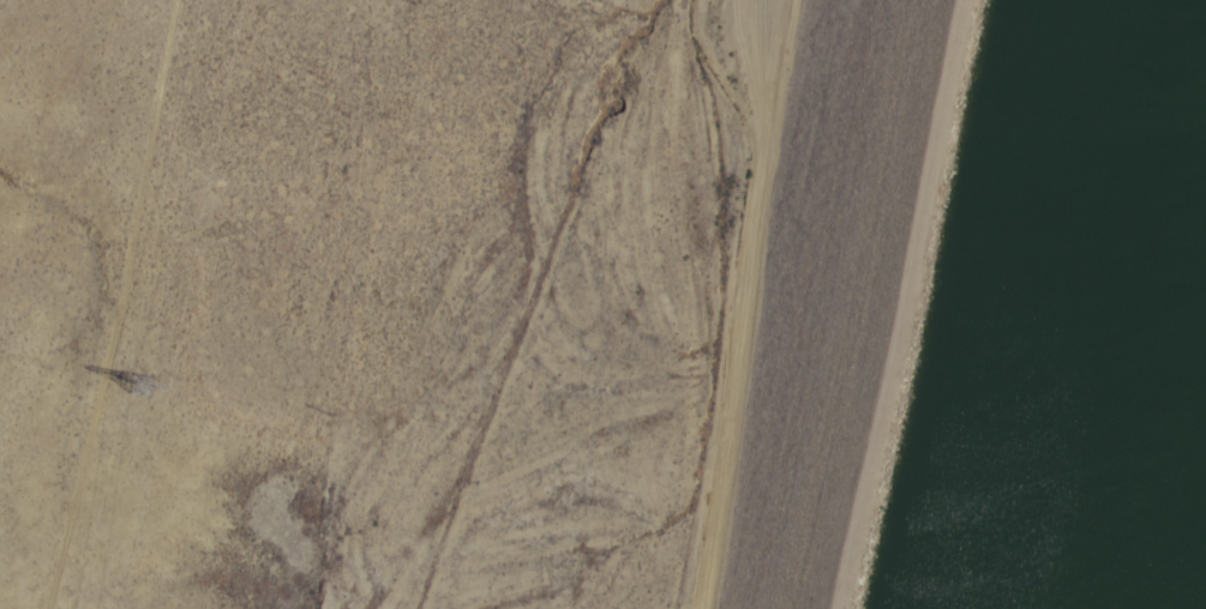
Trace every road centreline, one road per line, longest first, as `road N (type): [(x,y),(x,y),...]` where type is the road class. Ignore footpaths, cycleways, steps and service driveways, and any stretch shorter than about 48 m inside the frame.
road 1 (residential): [(982,0),(860,608)]
road 2 (residential): [(751,0),(695,233),(680,608)]

